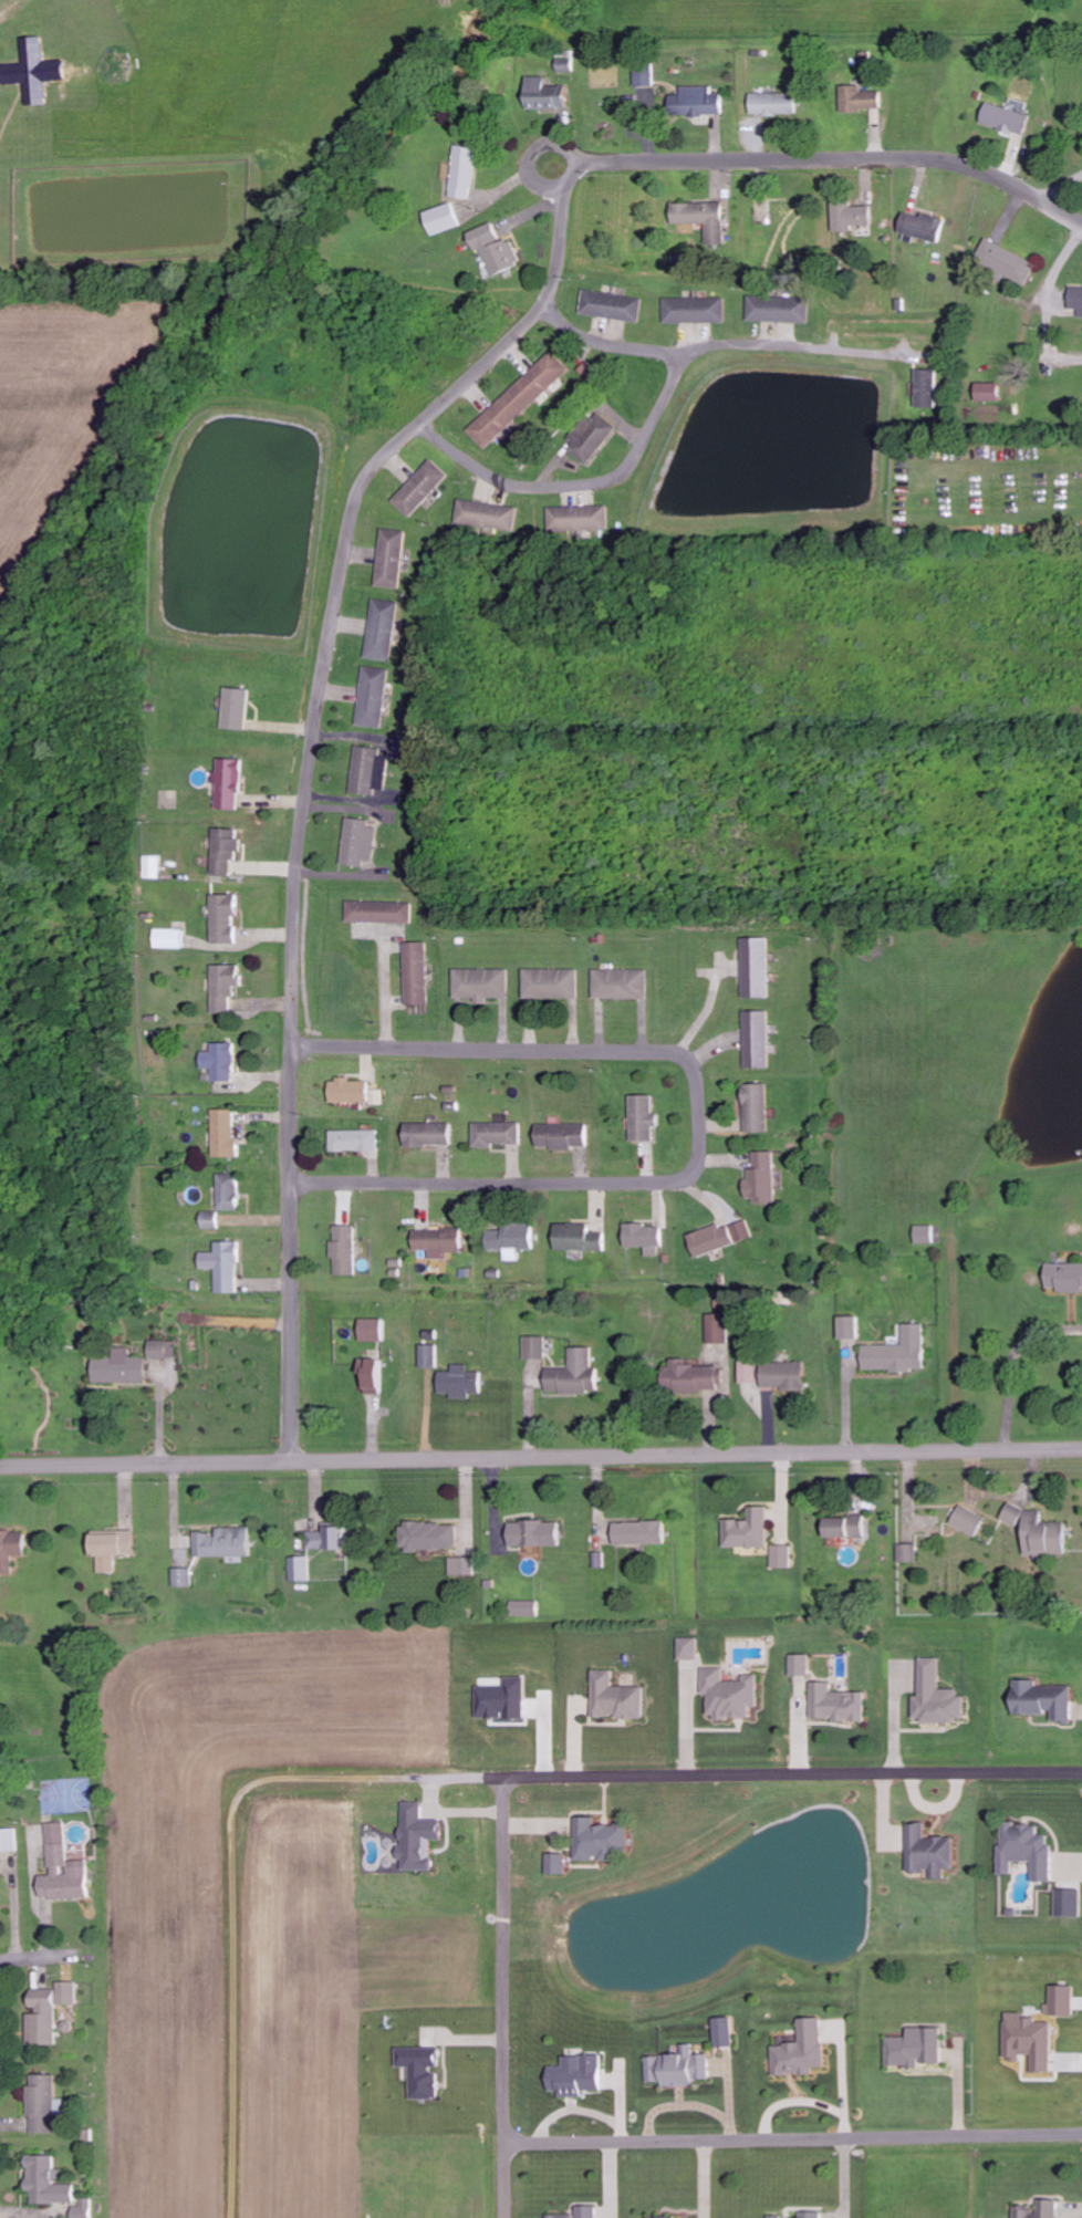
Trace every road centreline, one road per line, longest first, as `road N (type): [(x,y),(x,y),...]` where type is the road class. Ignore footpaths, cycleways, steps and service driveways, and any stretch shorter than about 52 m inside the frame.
road 1 (residential): [(580,163),(563,189),(558,270),(543,305),(378,458),(346,532),(291,907),(290,1464)]
road 2 (residential): [(0,1467),(1081,1450)]
road 3 (residential): [(289,1044),(672,1052),(696,1075),(700,1147),(691,1174),(665,1185),(288,1183)]
road 4 (residential): [(227,2217),(230,1832),(238,1800),(271,1780),(483,1777)]
road 5 (residential): [(483,1777),(1081,1772)]
road 6 (residential): [(1081,2133),(503,2143)]
road 7 (residential): [(580,163),(955,160),(1081,221)]
road 8 (residential): [(416,425),(485,475),(513,485),(591,486),(625,471),(673,385),(673,364),(658,352),(587,337),(543,305)]
road 9 (residential): [(504,1776),(503,2217)]

